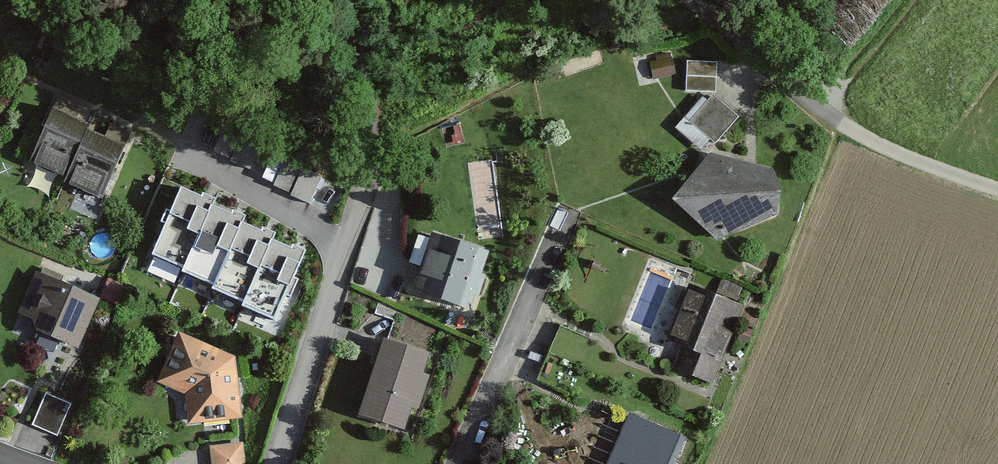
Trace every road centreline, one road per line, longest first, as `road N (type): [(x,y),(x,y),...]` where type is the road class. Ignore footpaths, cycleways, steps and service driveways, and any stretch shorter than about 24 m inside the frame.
road 1 (unclassified): [(997,188),(900,155),(835,121),(690,0)]
road 2 (residential): [(367,189),(276,463)]
road 3 (residential): [(566,221),(459,463)]
road 4 (unclassified): [(346,0),(368,98),(367,189)]
road 5 (track): [(819,107),(906,0)]

